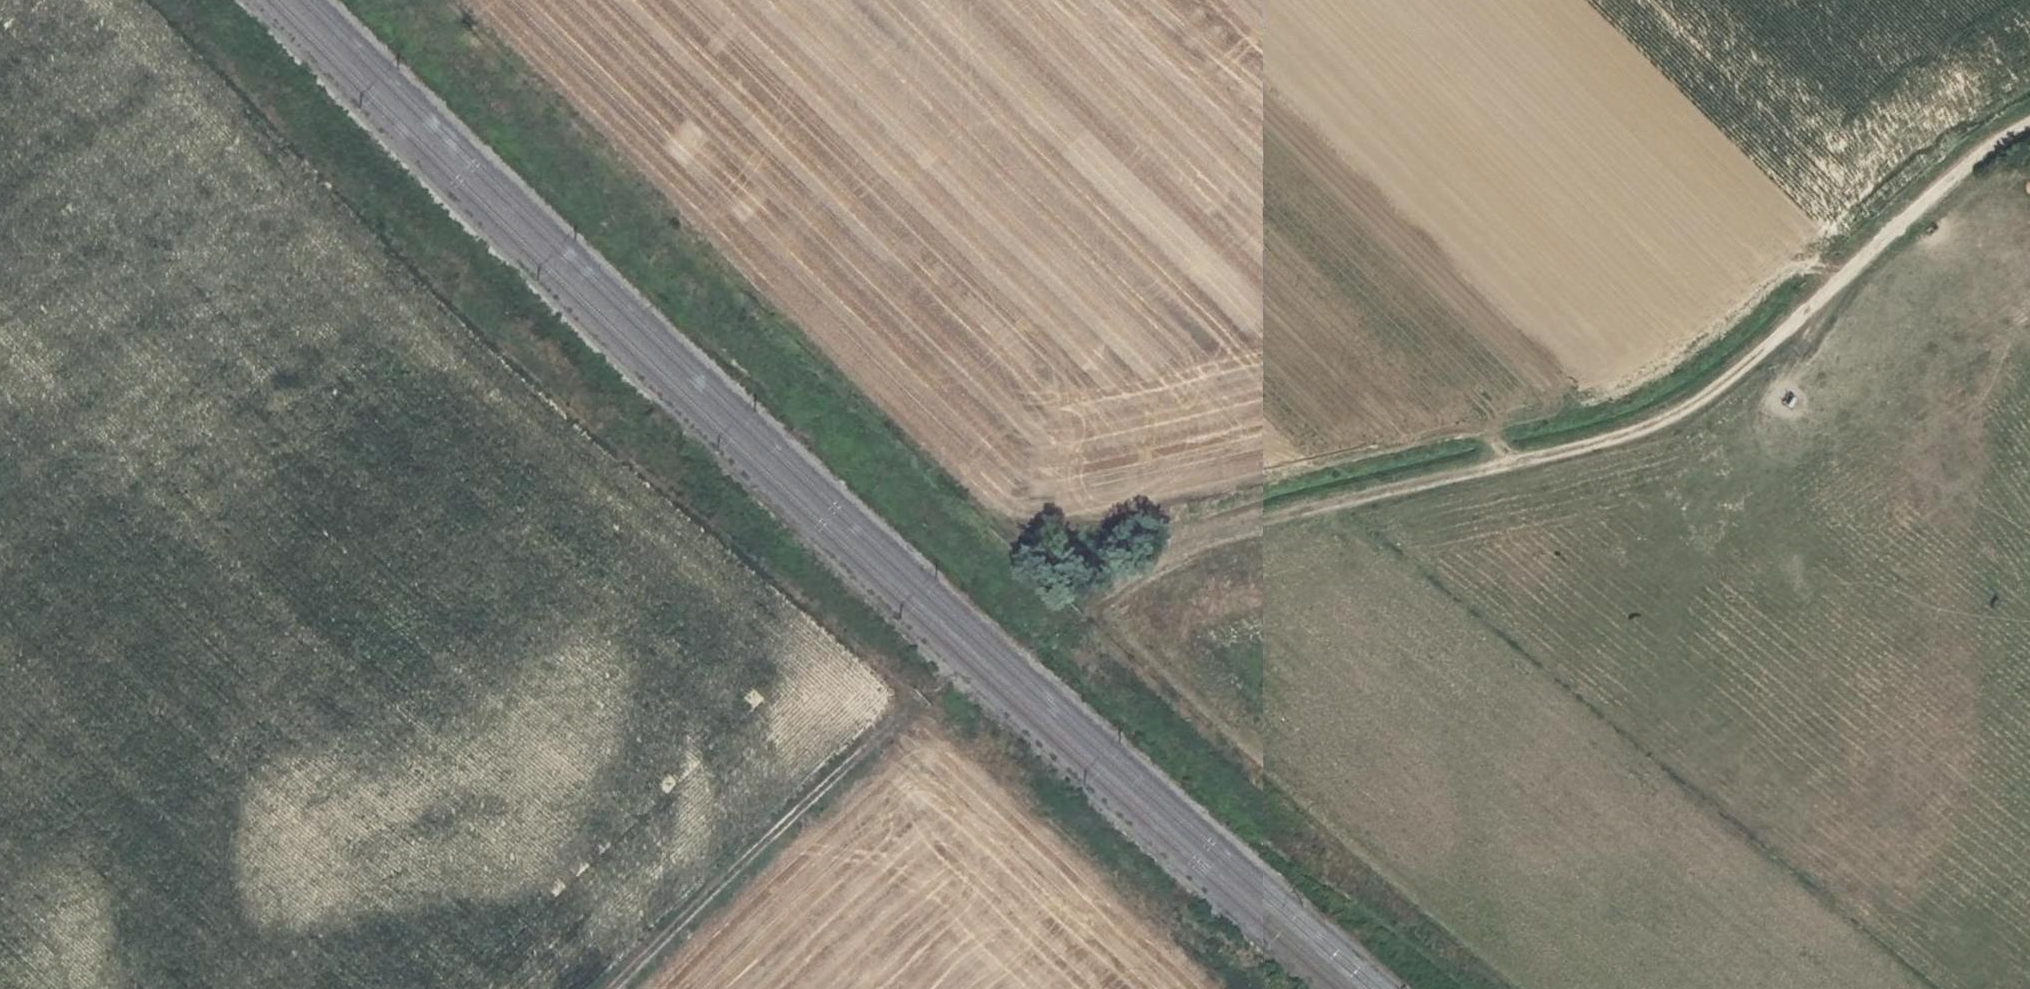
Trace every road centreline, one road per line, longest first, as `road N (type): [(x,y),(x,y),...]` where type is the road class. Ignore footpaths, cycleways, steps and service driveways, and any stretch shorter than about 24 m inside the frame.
road 1 (track): [(2029,124),(1970,161),(1768,345),(1704,396),(1654,422),(1186,539),(1117,571)]
road 2 (track): [(622,988),(936,707)]

